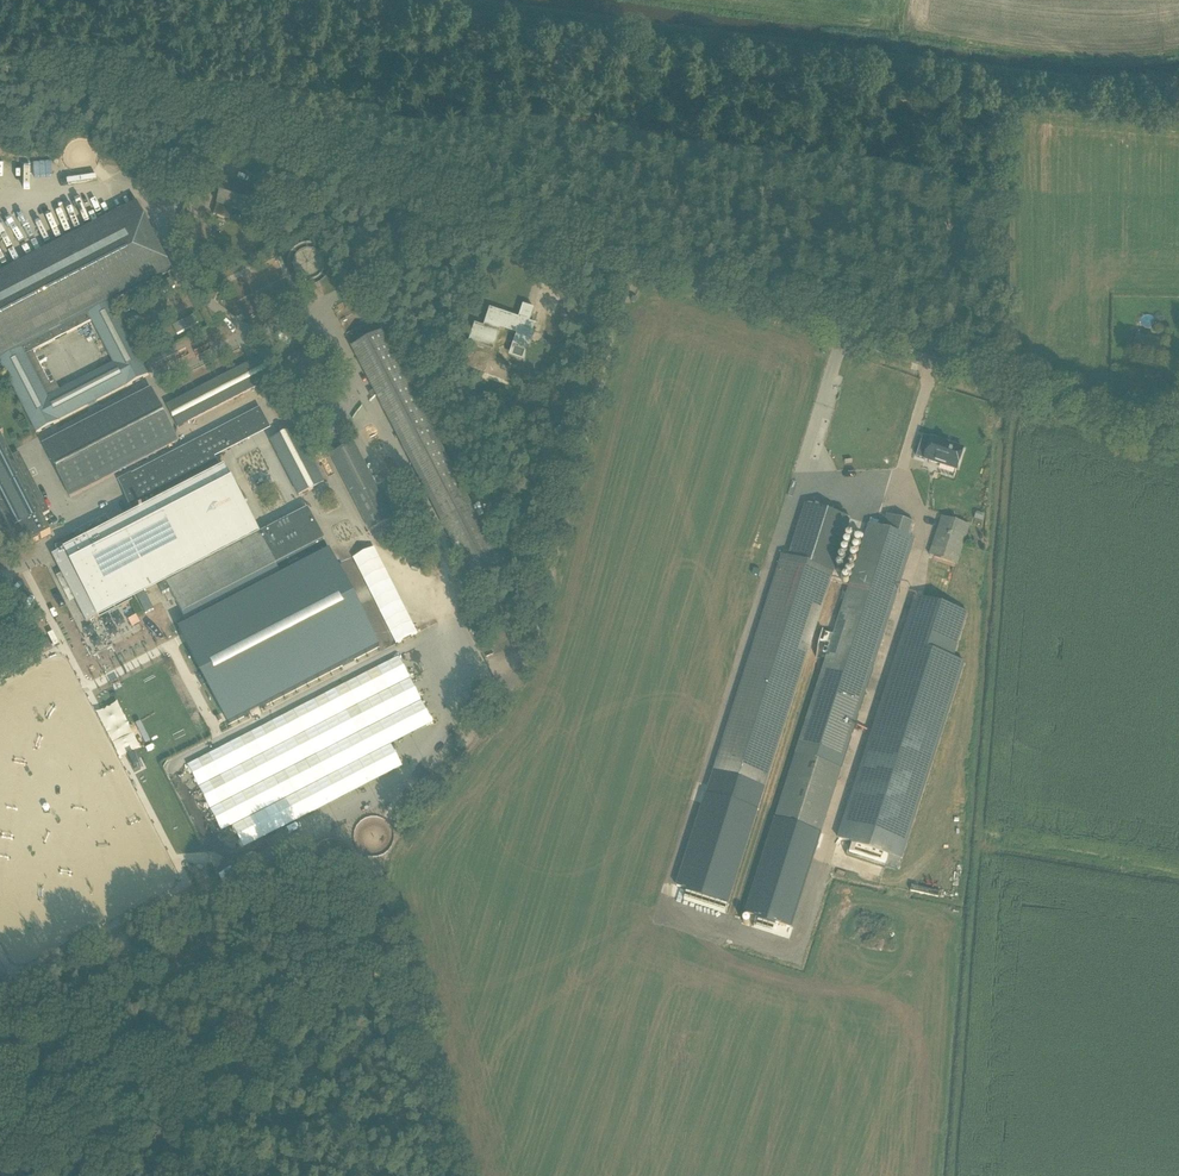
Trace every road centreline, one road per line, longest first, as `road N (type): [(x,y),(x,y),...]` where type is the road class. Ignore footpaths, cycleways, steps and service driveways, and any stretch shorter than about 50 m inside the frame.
road 1 (unclassified): [(1178,442),(0,49)]

